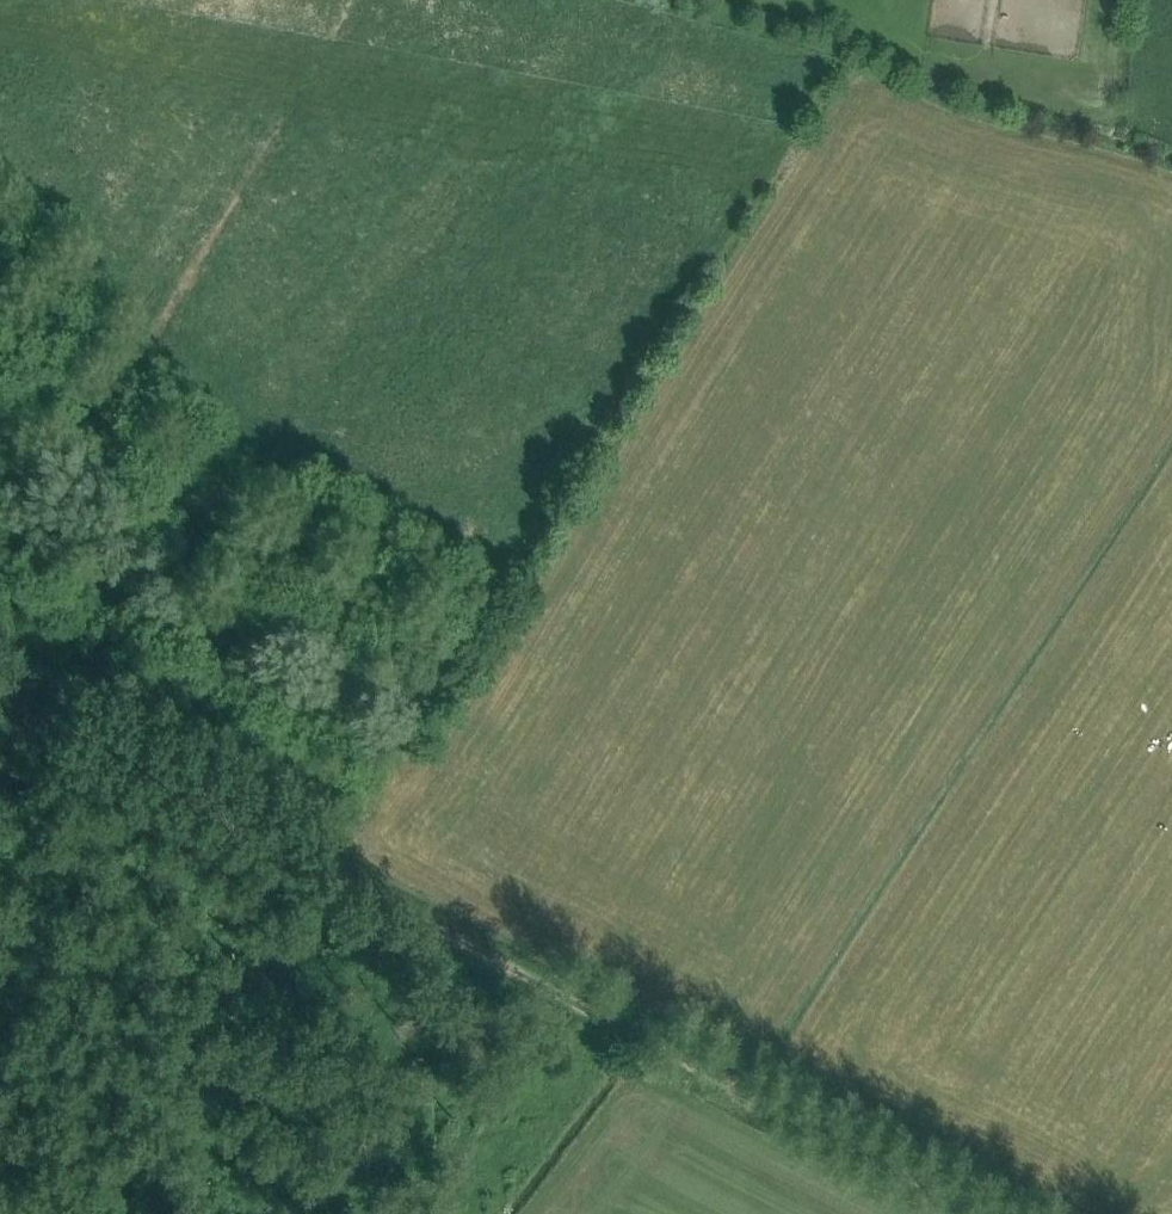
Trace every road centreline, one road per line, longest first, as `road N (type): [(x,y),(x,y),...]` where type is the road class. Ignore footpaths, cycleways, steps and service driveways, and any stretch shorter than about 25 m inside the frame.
road 1 (track): [(0,699),(303,866),(988,1213)]

